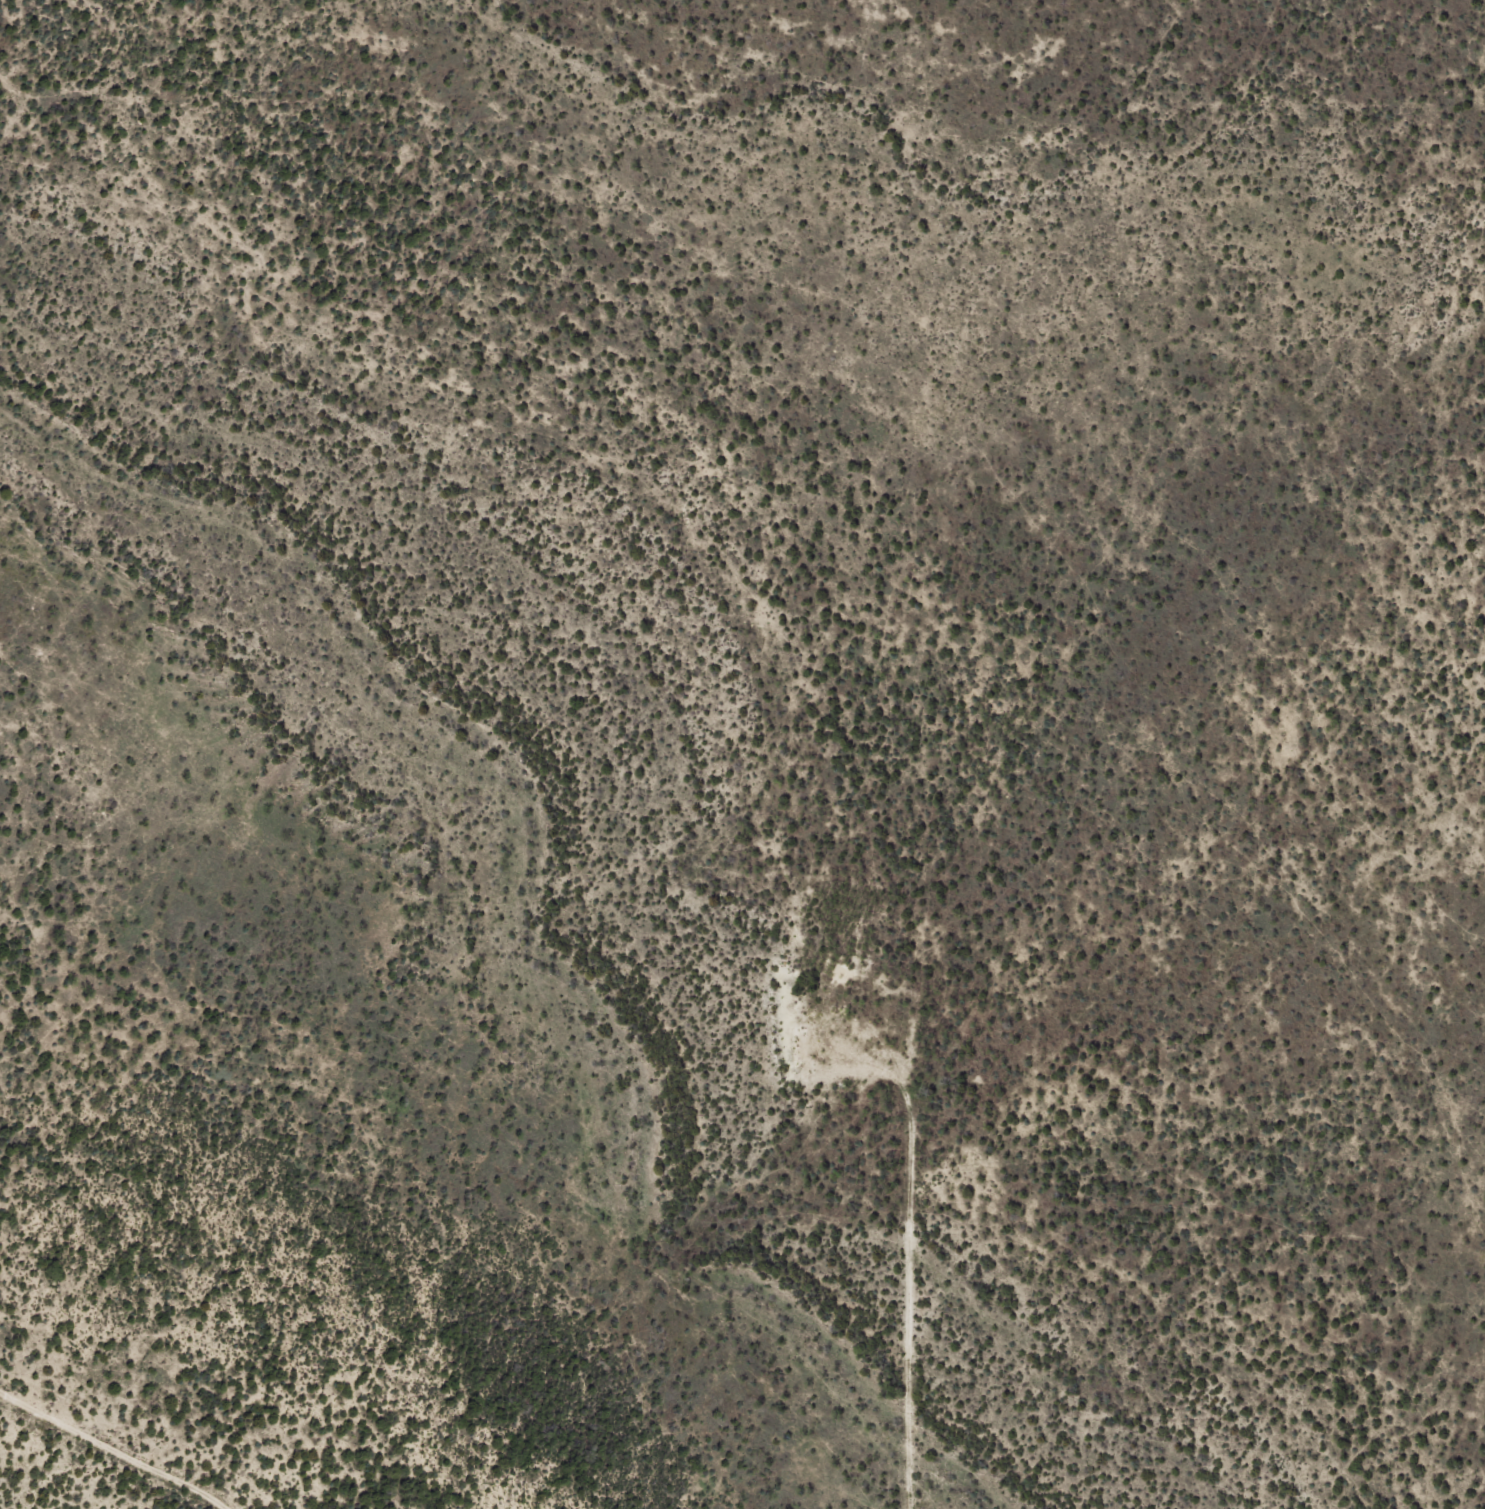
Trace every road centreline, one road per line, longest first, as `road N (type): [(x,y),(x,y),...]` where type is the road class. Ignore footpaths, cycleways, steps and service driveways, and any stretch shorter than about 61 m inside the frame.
road 1 (track): [(937,1508),(949,1011)]
road 2 (track): [(176,1508),(0,1409)]

